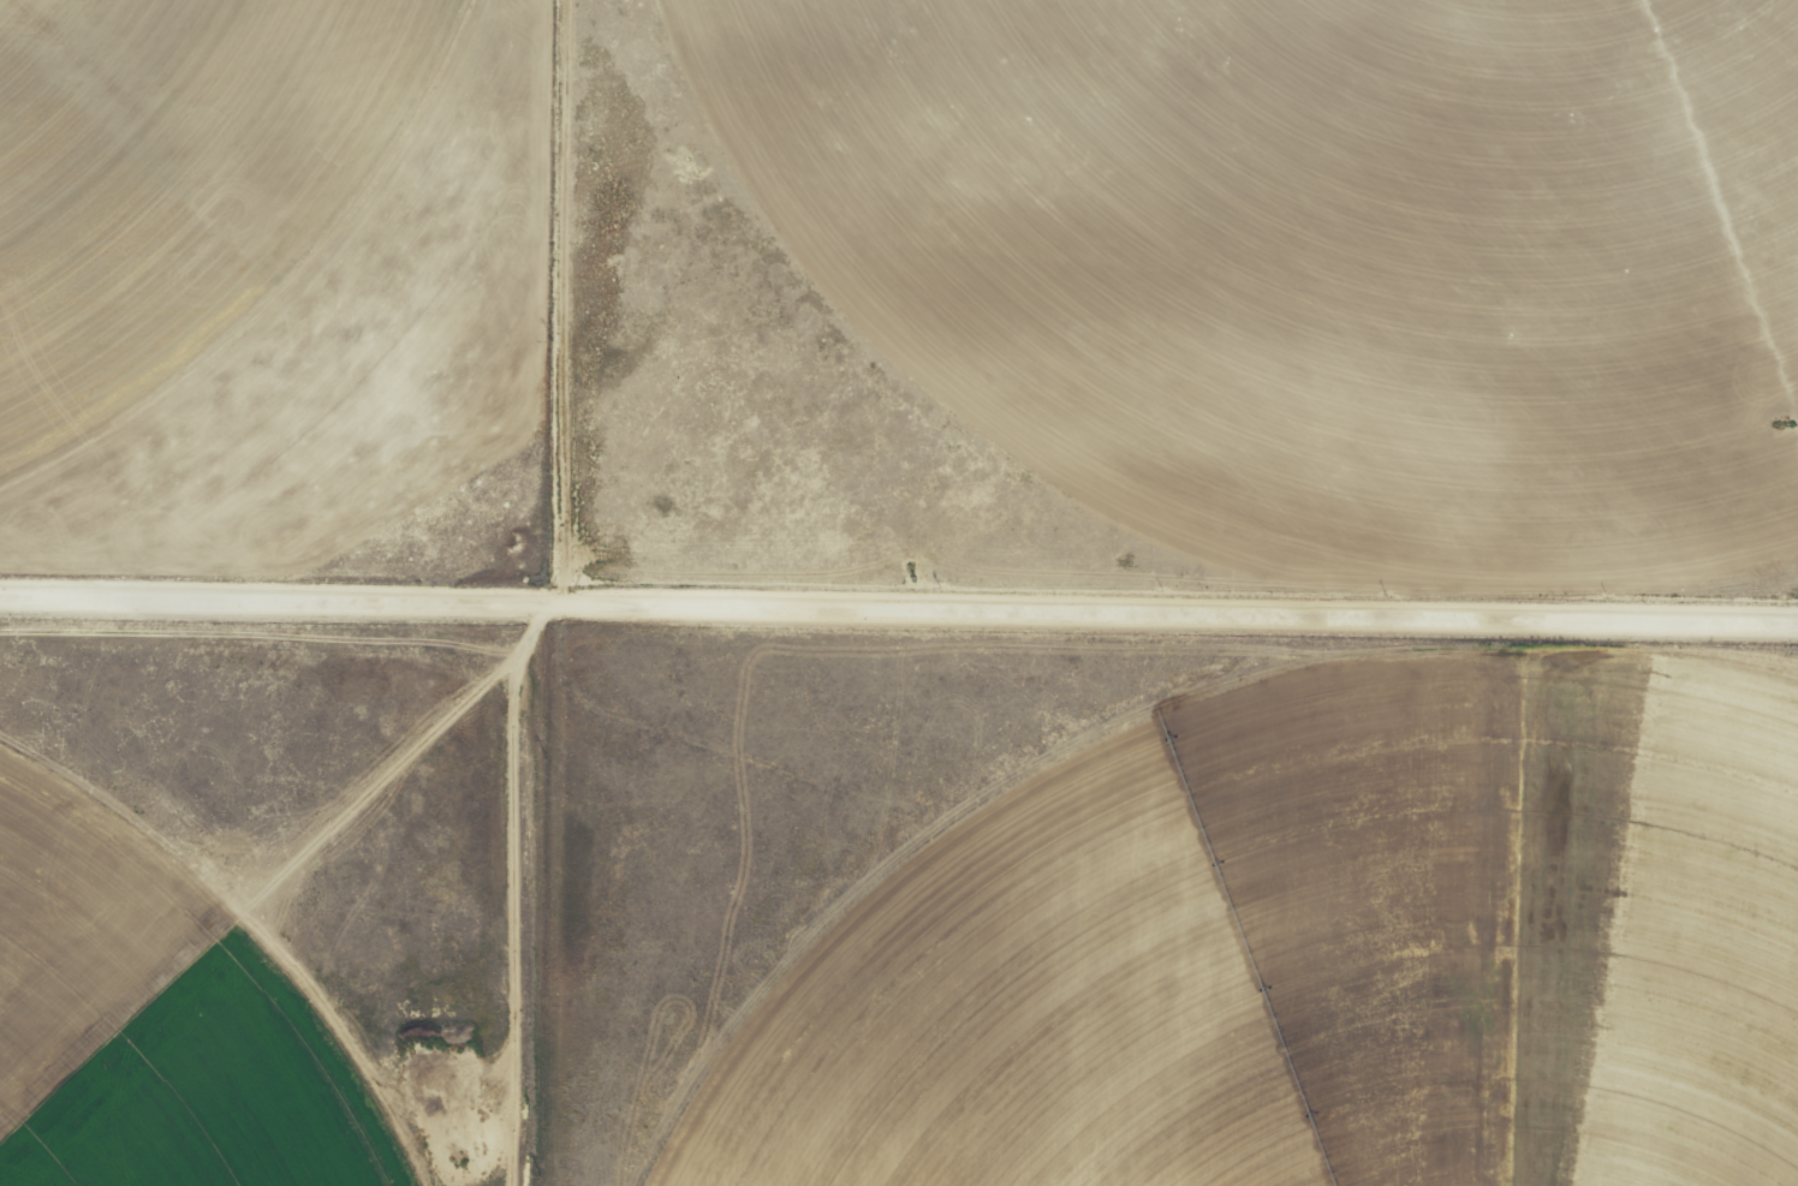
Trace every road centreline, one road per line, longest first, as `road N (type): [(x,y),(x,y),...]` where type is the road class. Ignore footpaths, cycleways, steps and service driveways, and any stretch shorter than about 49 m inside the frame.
road 1 (residential): [(1797,618),(0,604)]

